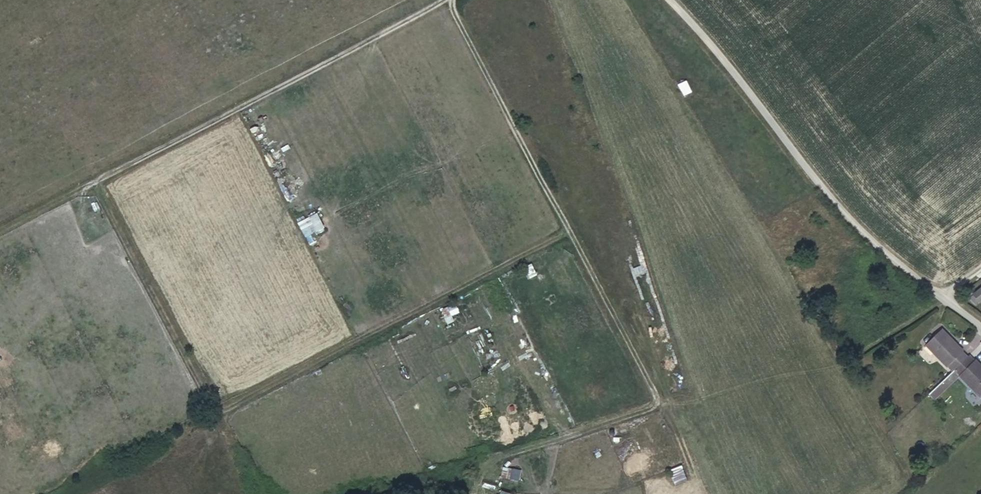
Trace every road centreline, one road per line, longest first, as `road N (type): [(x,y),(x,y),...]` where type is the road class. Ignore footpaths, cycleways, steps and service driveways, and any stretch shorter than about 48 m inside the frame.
road 1 (track): [(451,0),(687,456)]
road 2 (track): [(434,0),(0,230)]
road 3 (unclassified): [(901,270),(819,185),(671,0)]
road 4 (track): [(97,178),(213,411)]
road 5 (track): [(660,404),(436,473)]

